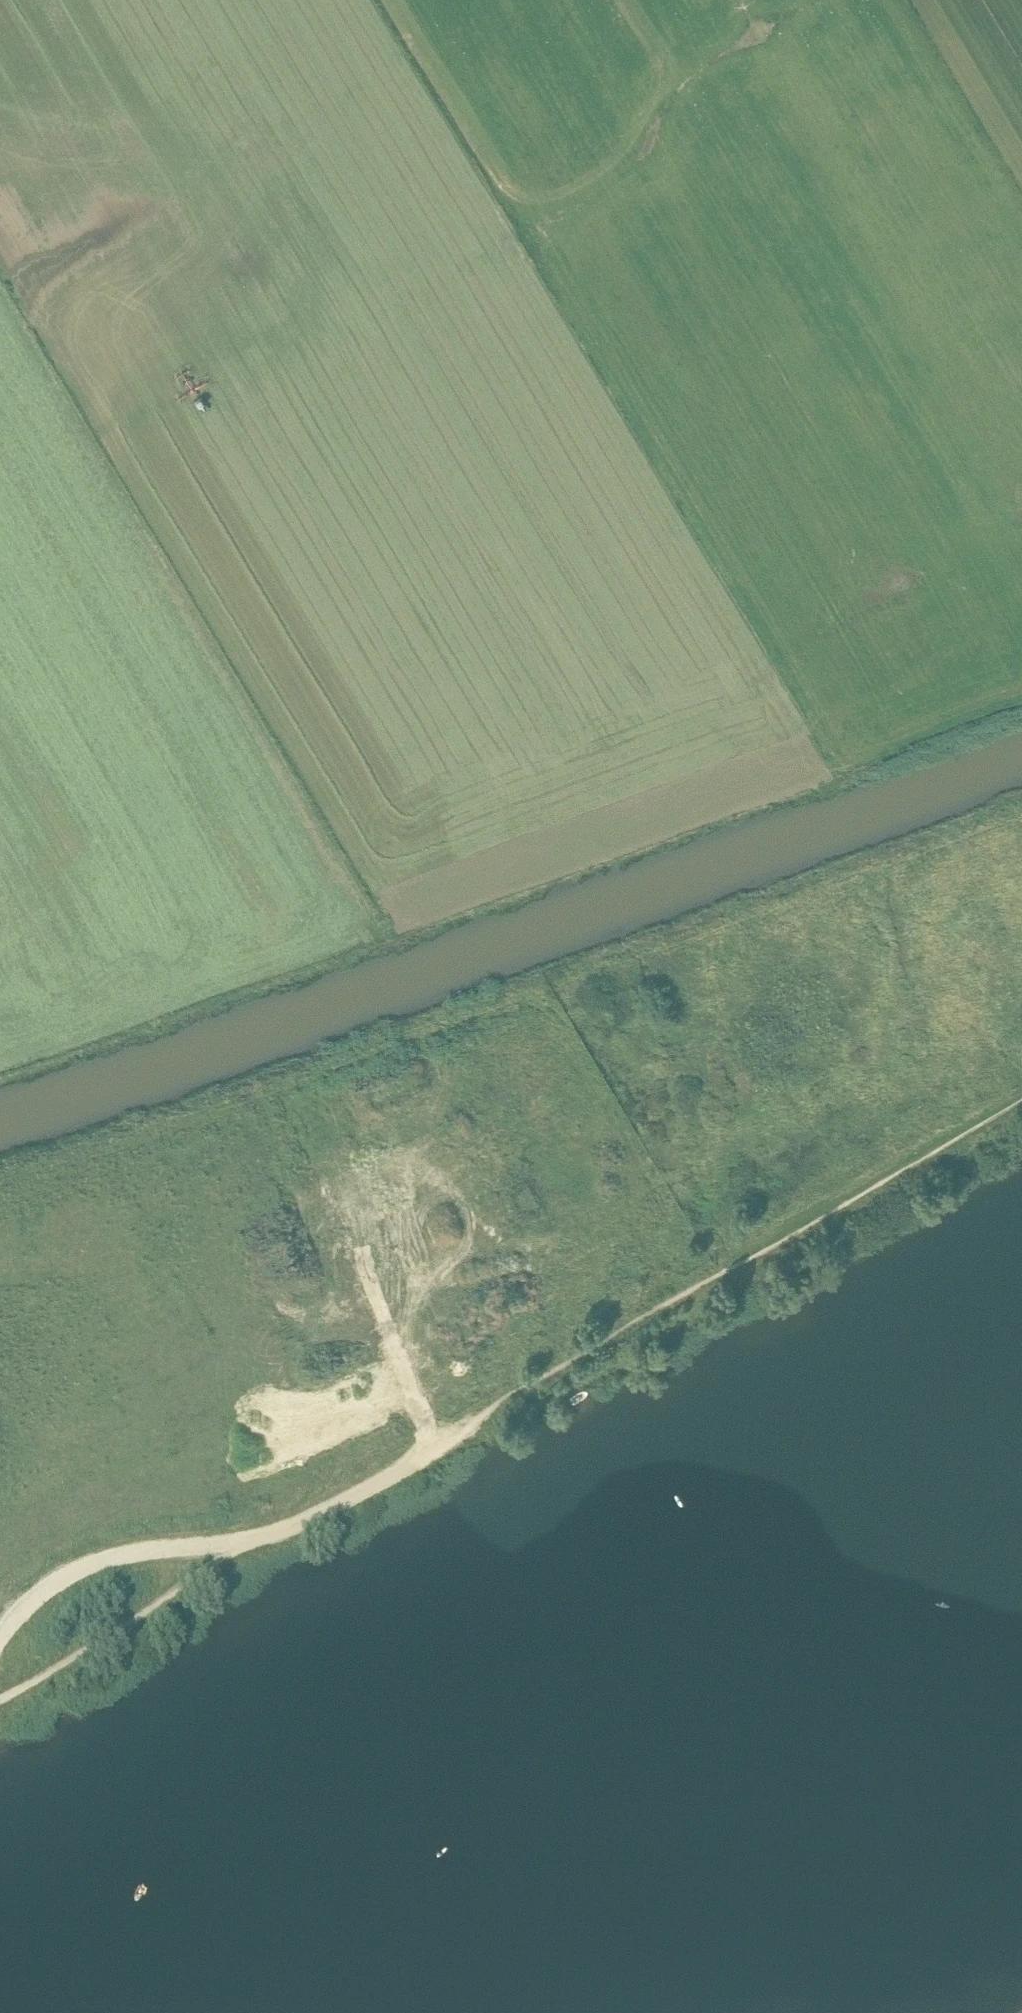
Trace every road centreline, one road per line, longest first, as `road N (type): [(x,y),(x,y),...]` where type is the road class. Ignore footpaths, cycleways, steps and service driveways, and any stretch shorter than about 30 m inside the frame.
road 1 (track): [(0,1631),(45,1586),(106,1556),(204,1546),(302,1522)]

